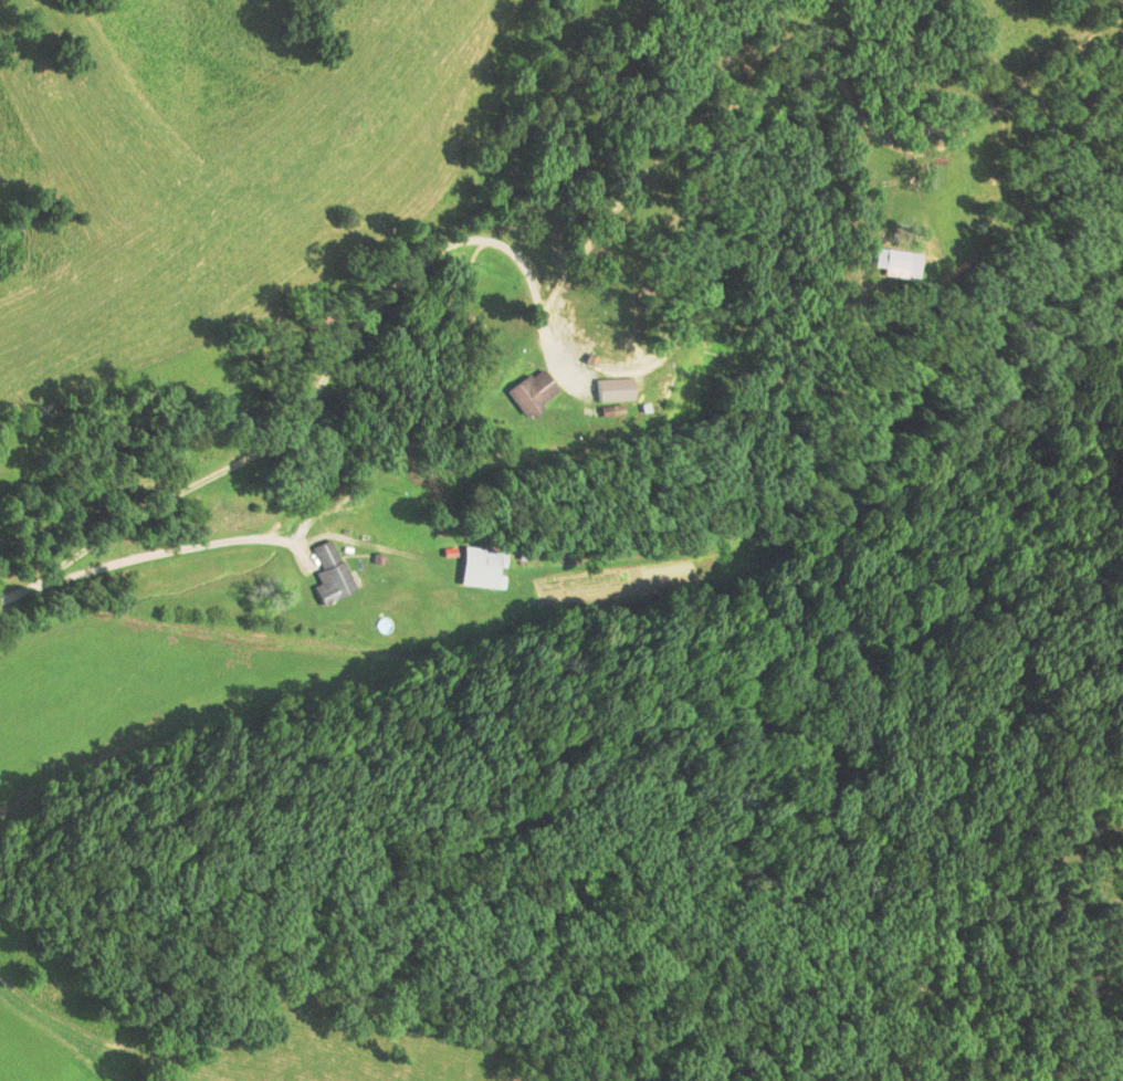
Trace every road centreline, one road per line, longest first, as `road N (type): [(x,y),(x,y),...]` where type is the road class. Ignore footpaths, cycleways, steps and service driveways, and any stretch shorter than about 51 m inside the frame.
road 1 (residential): [(0,602),(292,433),(389,297),(449,246),(483,238),(528,265),(563,360)]

